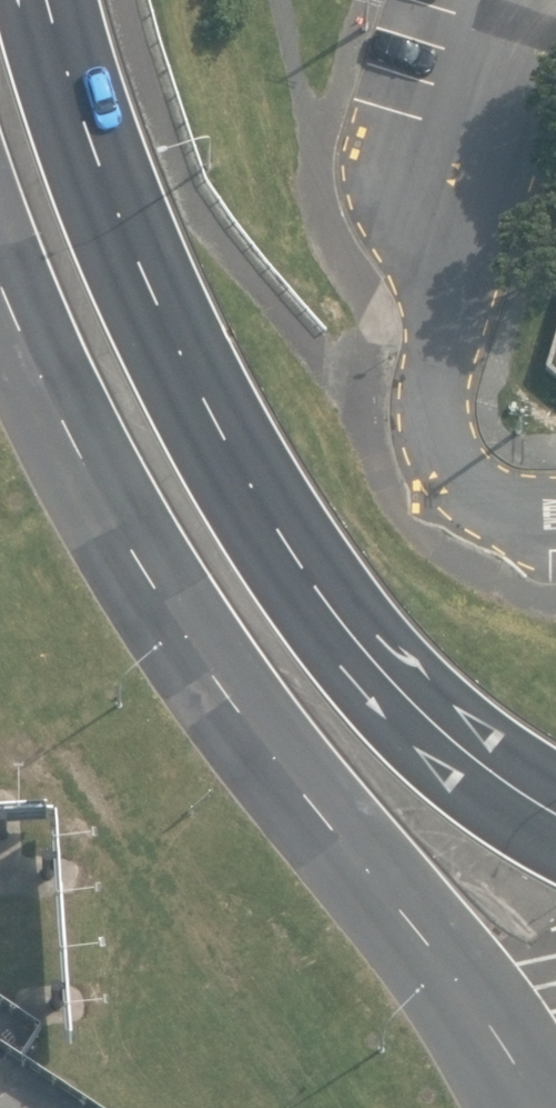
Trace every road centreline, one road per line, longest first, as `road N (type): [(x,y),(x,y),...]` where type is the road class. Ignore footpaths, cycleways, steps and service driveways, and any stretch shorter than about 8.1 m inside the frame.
road 1 (trunk): [(555,1093),(342,837),(188,634),(104,495),(0,282)]
road 2 (trunk): [(63,0),(122,221),(216,426),(277,527),(399,685),(555,809)]
road 3 (residential): [(434,394),(462,157),(513,0)]
road 4 (residential): [(434,394),(441,450),(487,503),(555,513)]

